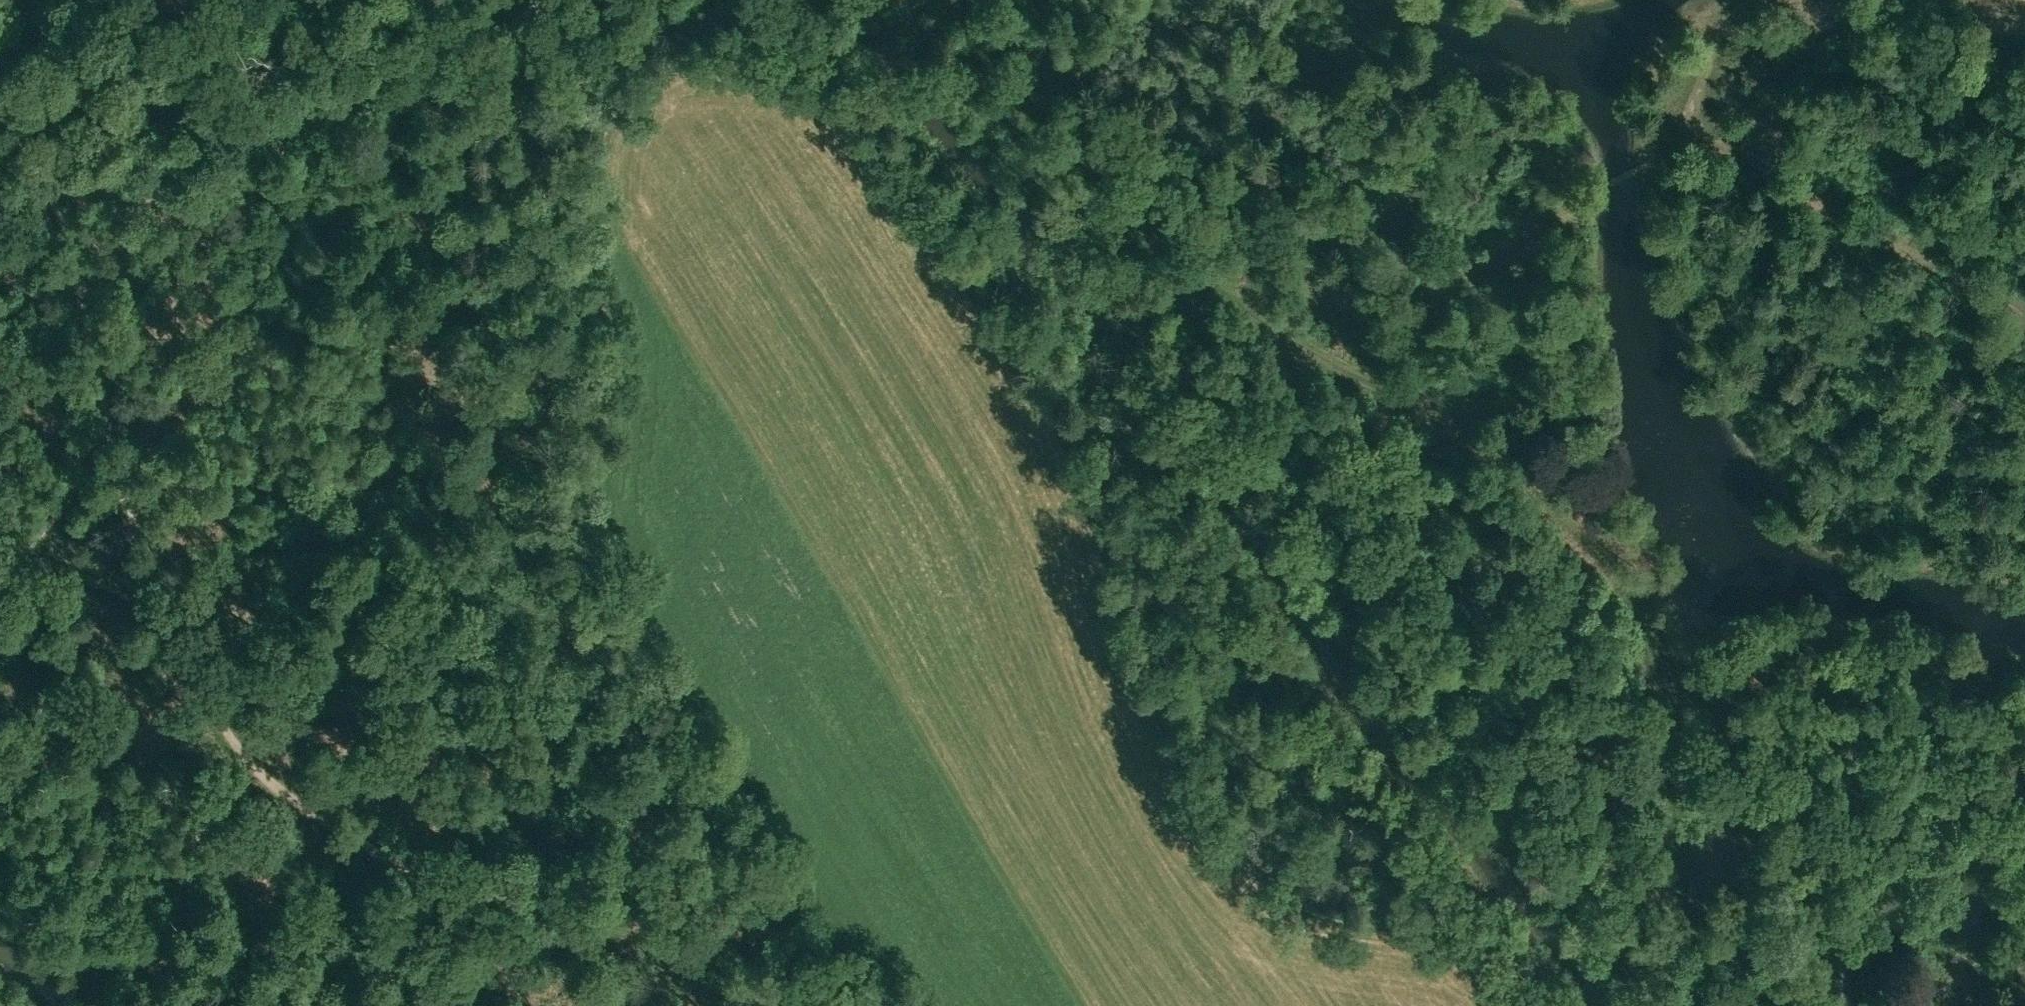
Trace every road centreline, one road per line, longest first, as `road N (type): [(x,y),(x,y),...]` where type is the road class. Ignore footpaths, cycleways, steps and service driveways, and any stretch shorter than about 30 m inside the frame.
road 1 (track): [(0,568),(77,489),(111,429)]

